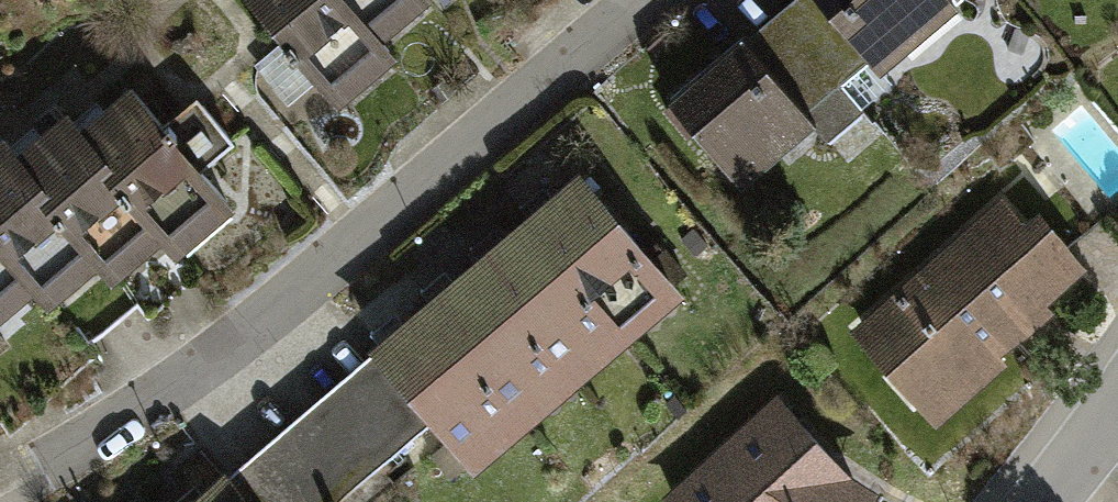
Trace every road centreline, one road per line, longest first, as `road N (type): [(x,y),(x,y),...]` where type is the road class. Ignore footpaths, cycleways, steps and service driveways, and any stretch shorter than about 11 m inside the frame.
road 1 (residential): [(631,0),(361,237),(235,337),(55,460)]
road 2 (residential): [(1117,405),(1042,501)]

